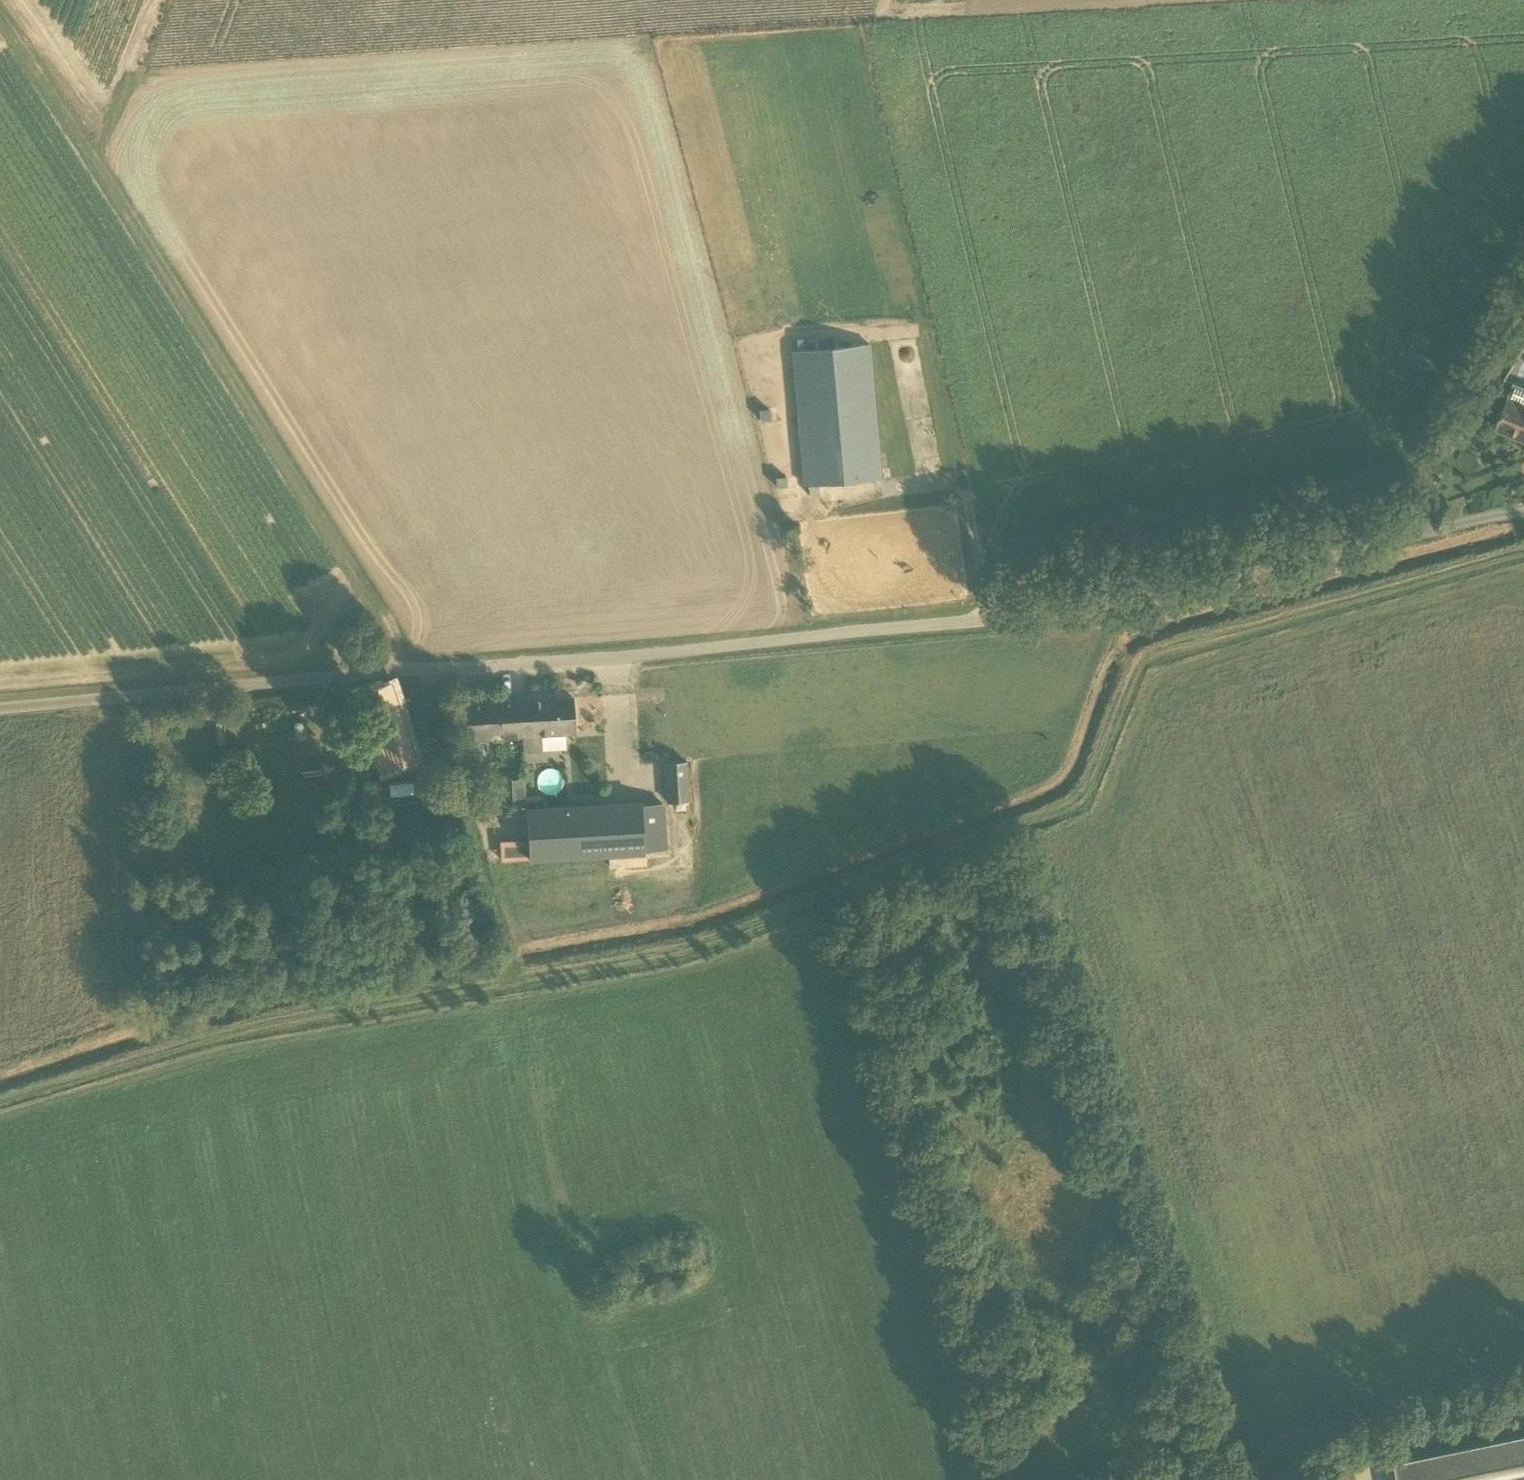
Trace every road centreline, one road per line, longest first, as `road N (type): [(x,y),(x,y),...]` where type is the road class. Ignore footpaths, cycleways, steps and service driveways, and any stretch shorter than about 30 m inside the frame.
road 1 (unclassified): [(0,713),(1108,610),(1523,518)]
road 2 (track): [(408,674),(0,15)]
road 3 (track): [(1523,340),(1400,542)]

